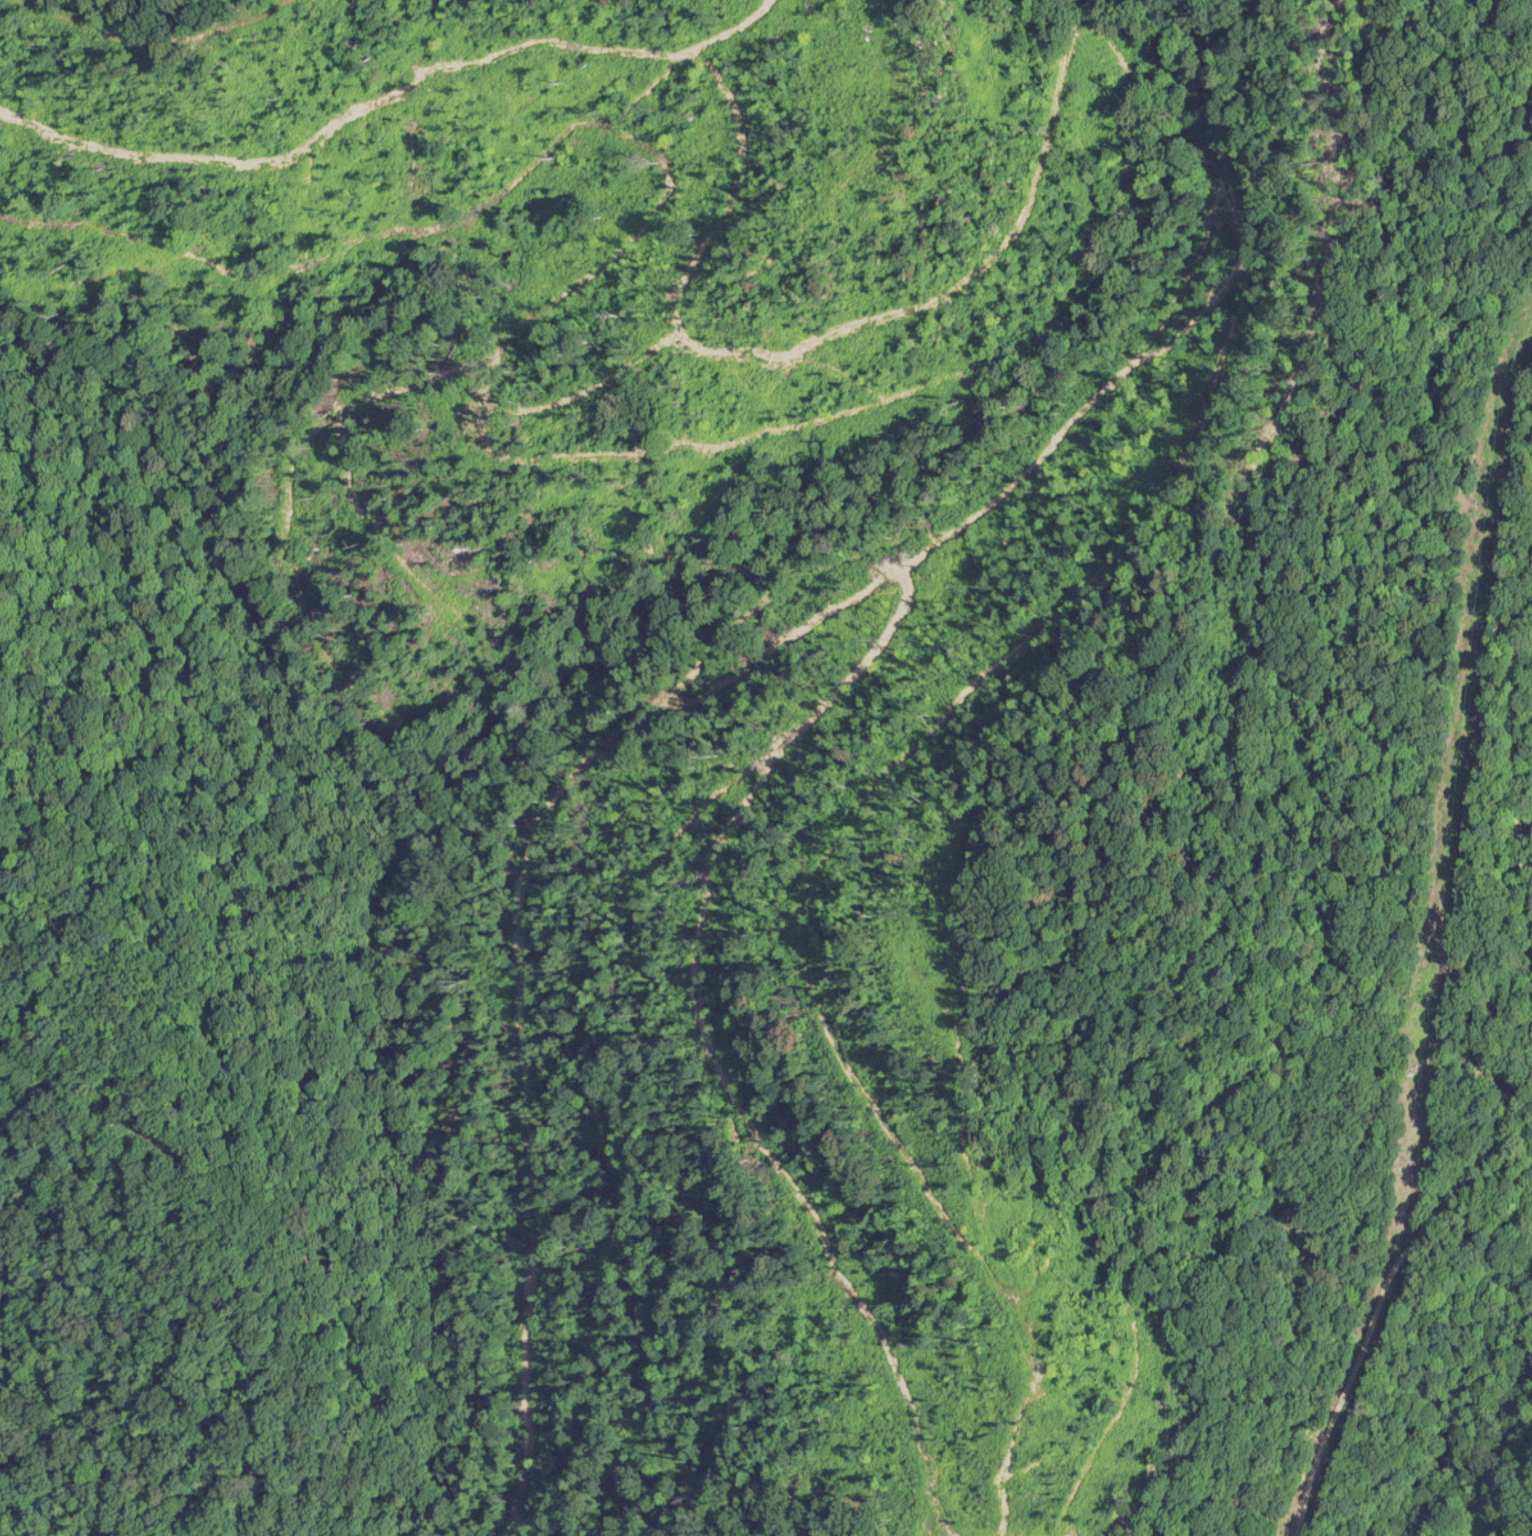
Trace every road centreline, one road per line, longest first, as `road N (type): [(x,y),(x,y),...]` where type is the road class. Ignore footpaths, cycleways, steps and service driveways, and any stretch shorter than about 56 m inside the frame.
road 1 (residential): [(1292,1535),(1336,1384),(1431,1210),(1468,1175),(1531,1033)]
road 2 (residential): [(1531,963),(1509,703),(1531,564)]

